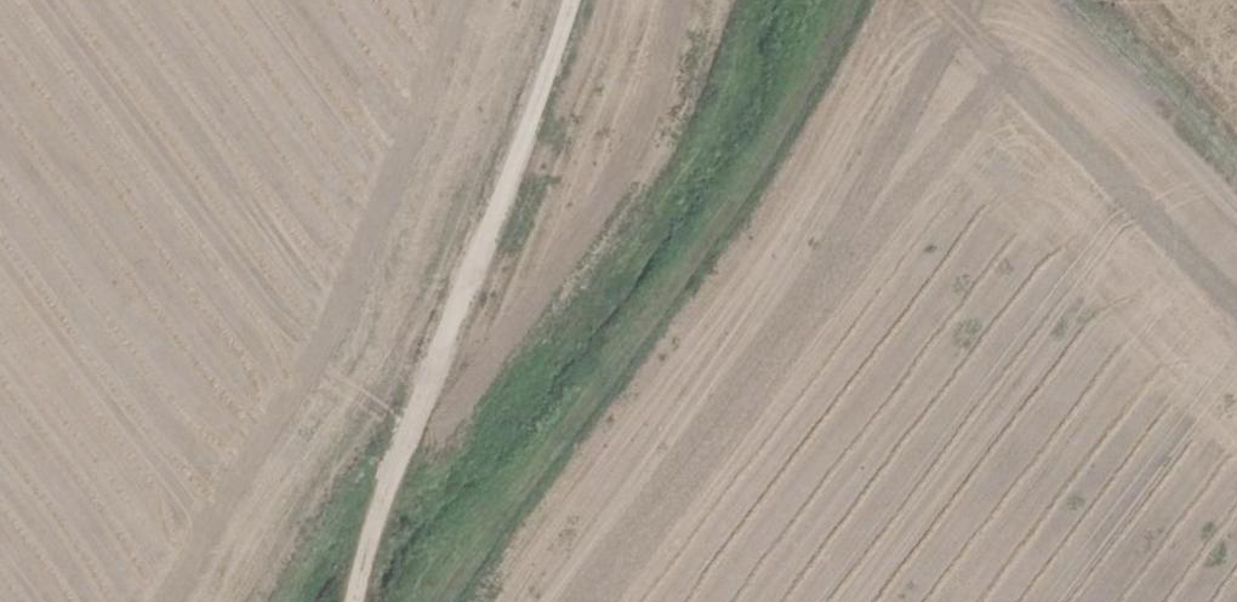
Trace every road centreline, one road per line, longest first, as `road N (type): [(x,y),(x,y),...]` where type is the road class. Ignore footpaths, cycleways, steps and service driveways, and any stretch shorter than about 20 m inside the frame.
road 1 (track): [(855,0),(765,155),(443,601)]
road 2 (track): [(568,0),(480,253),(422,381),(352,601)]
road 3 (track): [(1098,0),(1236,143)]

